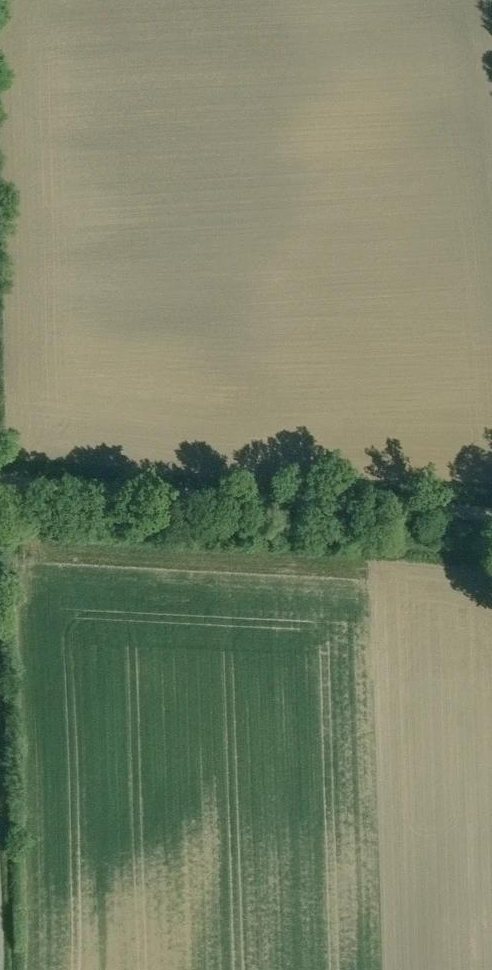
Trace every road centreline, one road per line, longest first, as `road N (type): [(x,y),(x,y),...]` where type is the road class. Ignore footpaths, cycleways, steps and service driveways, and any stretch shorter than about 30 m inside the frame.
road 1 (unclassified): [(491,511),(0,485)]

